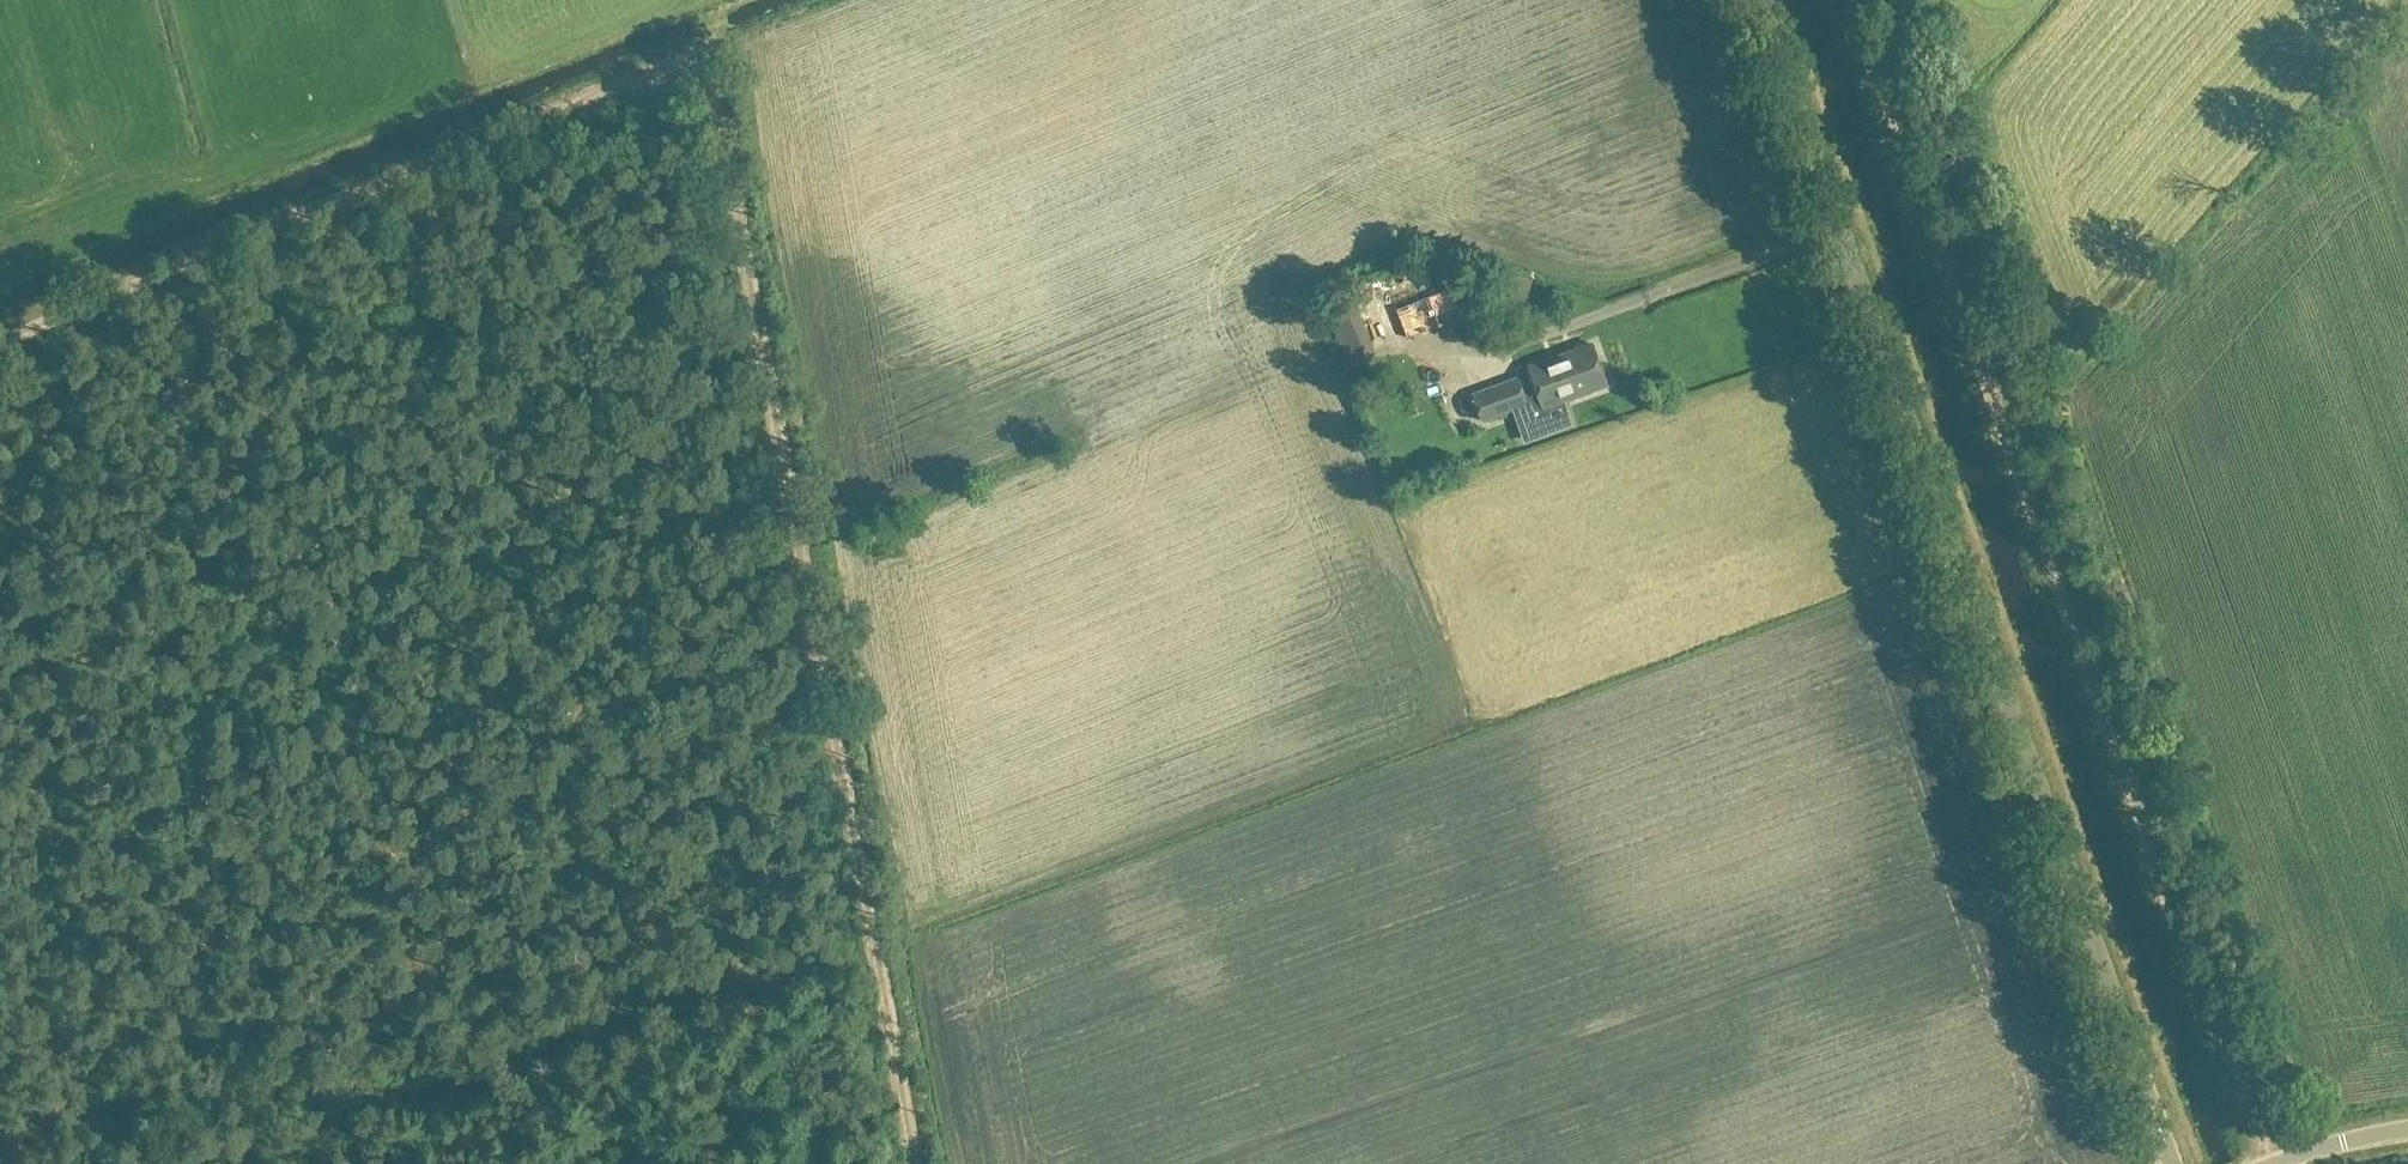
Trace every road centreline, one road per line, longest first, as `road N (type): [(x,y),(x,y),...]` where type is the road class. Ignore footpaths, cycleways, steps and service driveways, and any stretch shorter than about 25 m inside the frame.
road 1 (track): [(0,324),(656,57),(678,60),(694,78),(707,116),(910,1163)]
road 2 (track): [(2277,1163),(2149,857),(1842,0)]
road 3 (unclassified): [(2172,1163),(1757,0)]
road 4 (unclassified): [(2277,1163),(2407,1130)]

